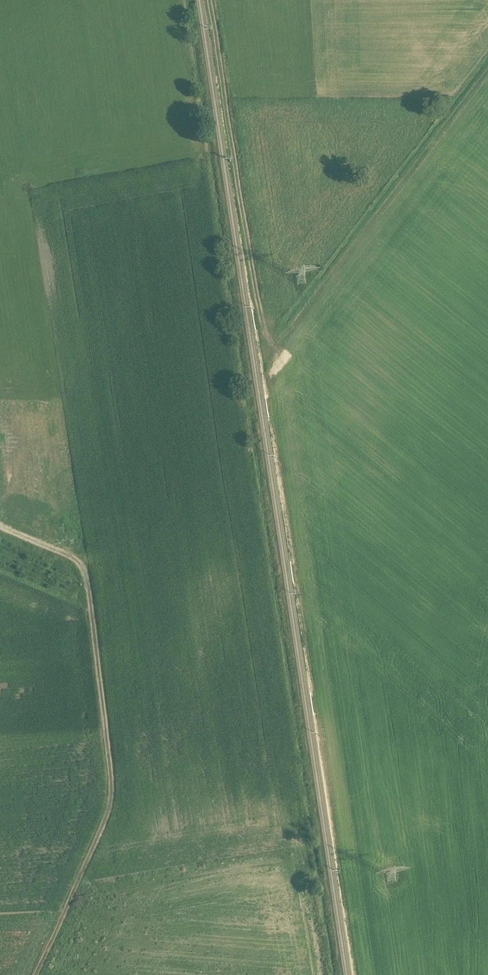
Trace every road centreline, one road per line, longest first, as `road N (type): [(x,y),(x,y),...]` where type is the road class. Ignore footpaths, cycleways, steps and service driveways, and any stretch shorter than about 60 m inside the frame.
road 1 (track): [(37,974),(113,802),(85,566),(0,528)]
road 2 (track): [(212,0),(257,303),(286,357)]

